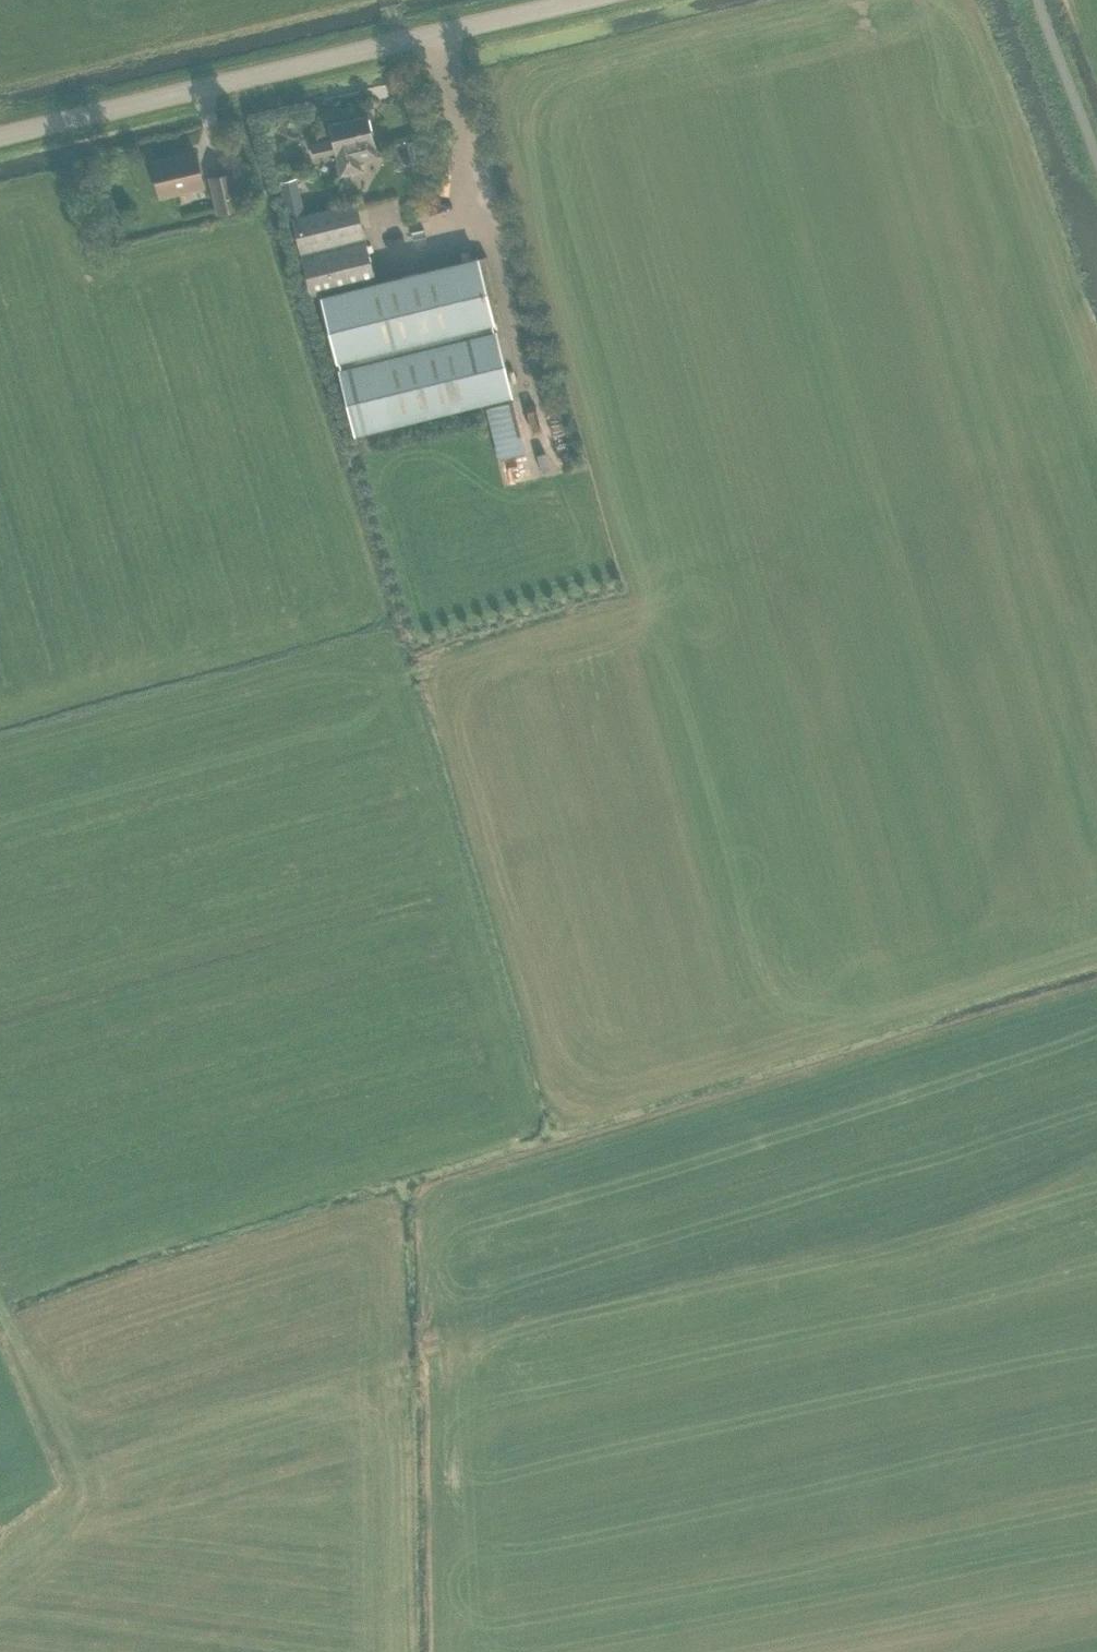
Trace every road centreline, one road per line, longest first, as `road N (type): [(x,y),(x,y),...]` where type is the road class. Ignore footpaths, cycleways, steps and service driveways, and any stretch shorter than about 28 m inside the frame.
road 1 (unclassified): [(0,135),(570,0)]
road 2 (track): [(1040,0),(1096,165)]

